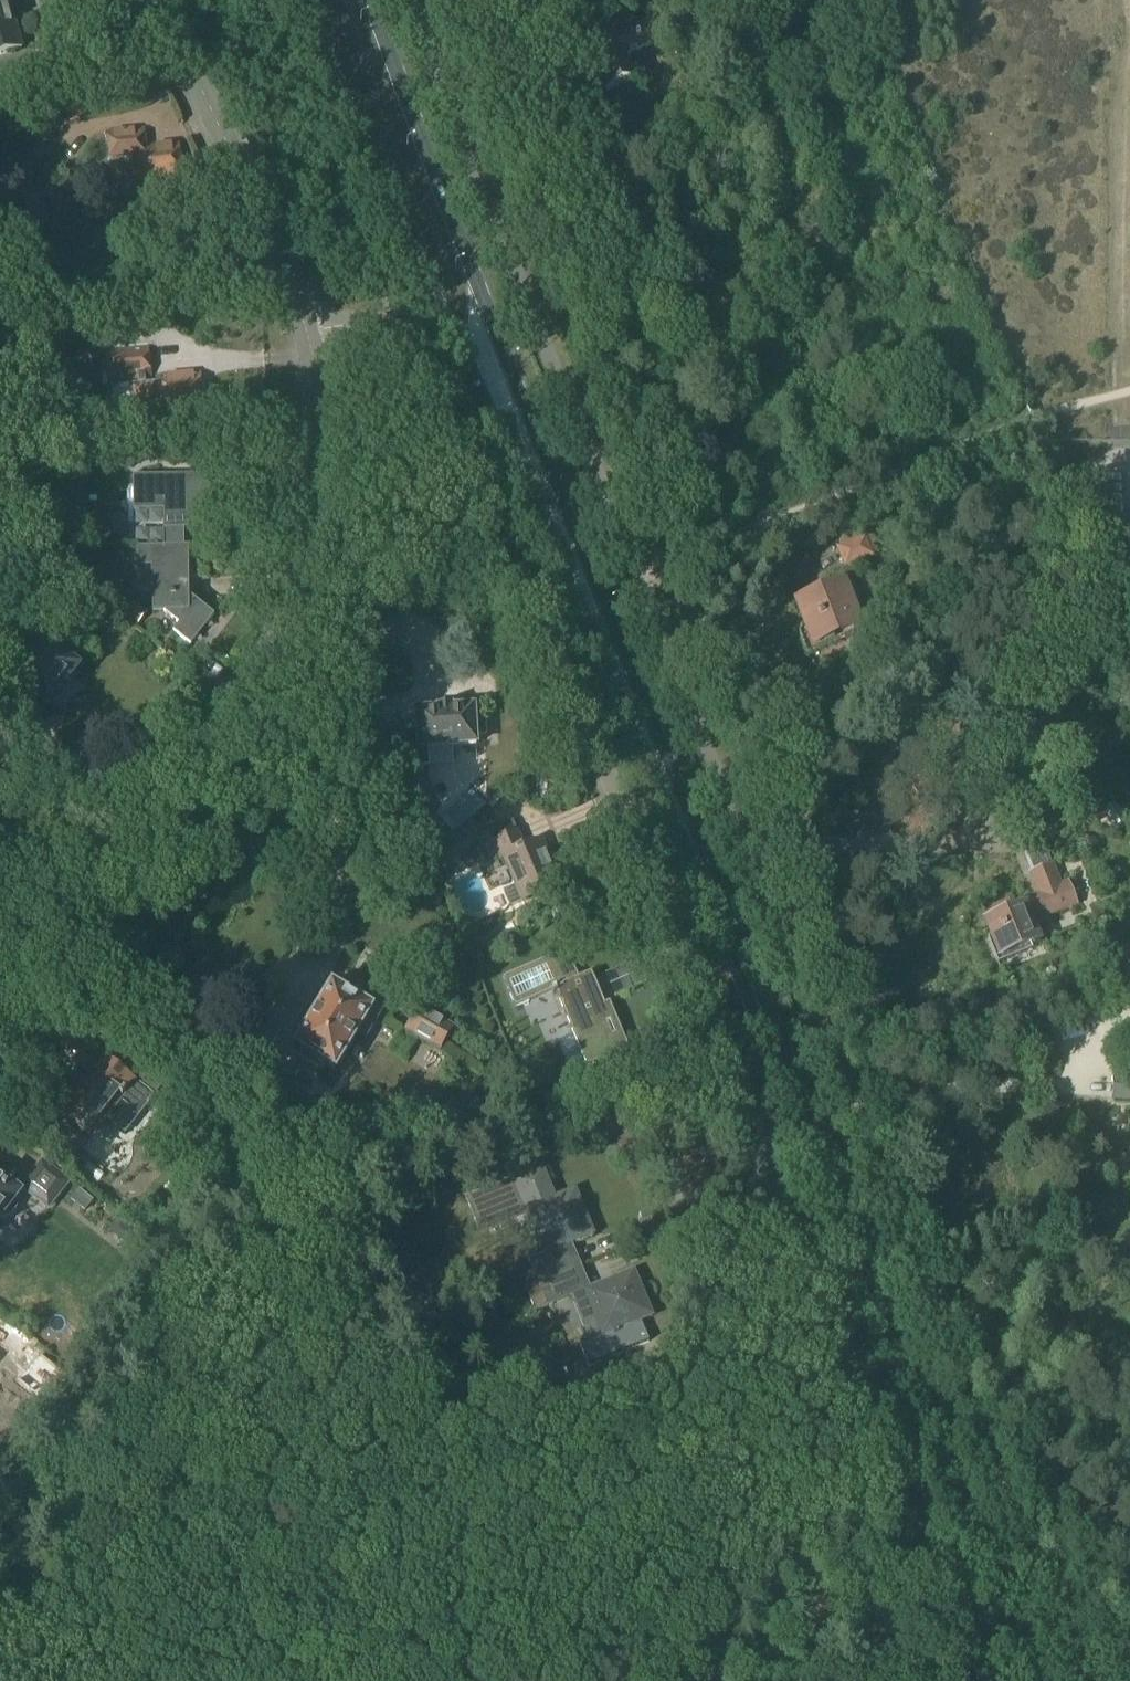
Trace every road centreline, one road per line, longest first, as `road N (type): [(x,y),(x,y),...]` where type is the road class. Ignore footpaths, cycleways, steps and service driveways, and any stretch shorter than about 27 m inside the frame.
road 1 (unclassified): [(1059,1680),(847,1161),(416,0)]
road 2 (unclassified): [(971,1680),(630,809),(395,330),(366,323),(307,332)]
road 3 (primary): [(1028,1680),(514,421)]
road 4 (unclassified): [(0,1004),(197,756),(285,604),(320,488),(323,438),(307,332)]
road 5 (primary): [(302,0),(436,303),(514,421)]
road 6 (primary): [(514,421),(479,289),(367,0)]
road 7 (track): [(1126,0),(1117,393)]
road 8 (unclassified): [(307,332),(261,205),(157,0)]

